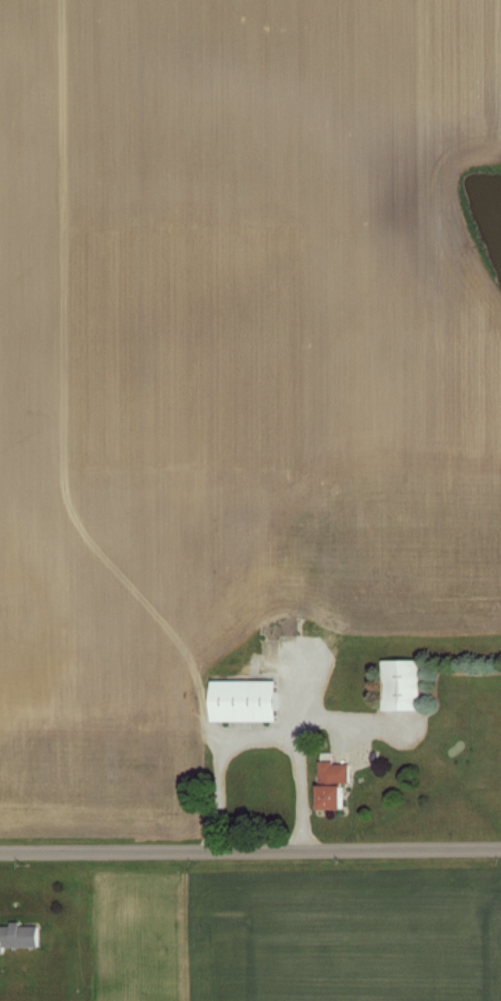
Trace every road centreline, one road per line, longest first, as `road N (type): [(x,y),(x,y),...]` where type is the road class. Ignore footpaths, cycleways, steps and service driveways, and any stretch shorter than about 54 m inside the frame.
road 1 (residential): [(0,851),(500,846)]

